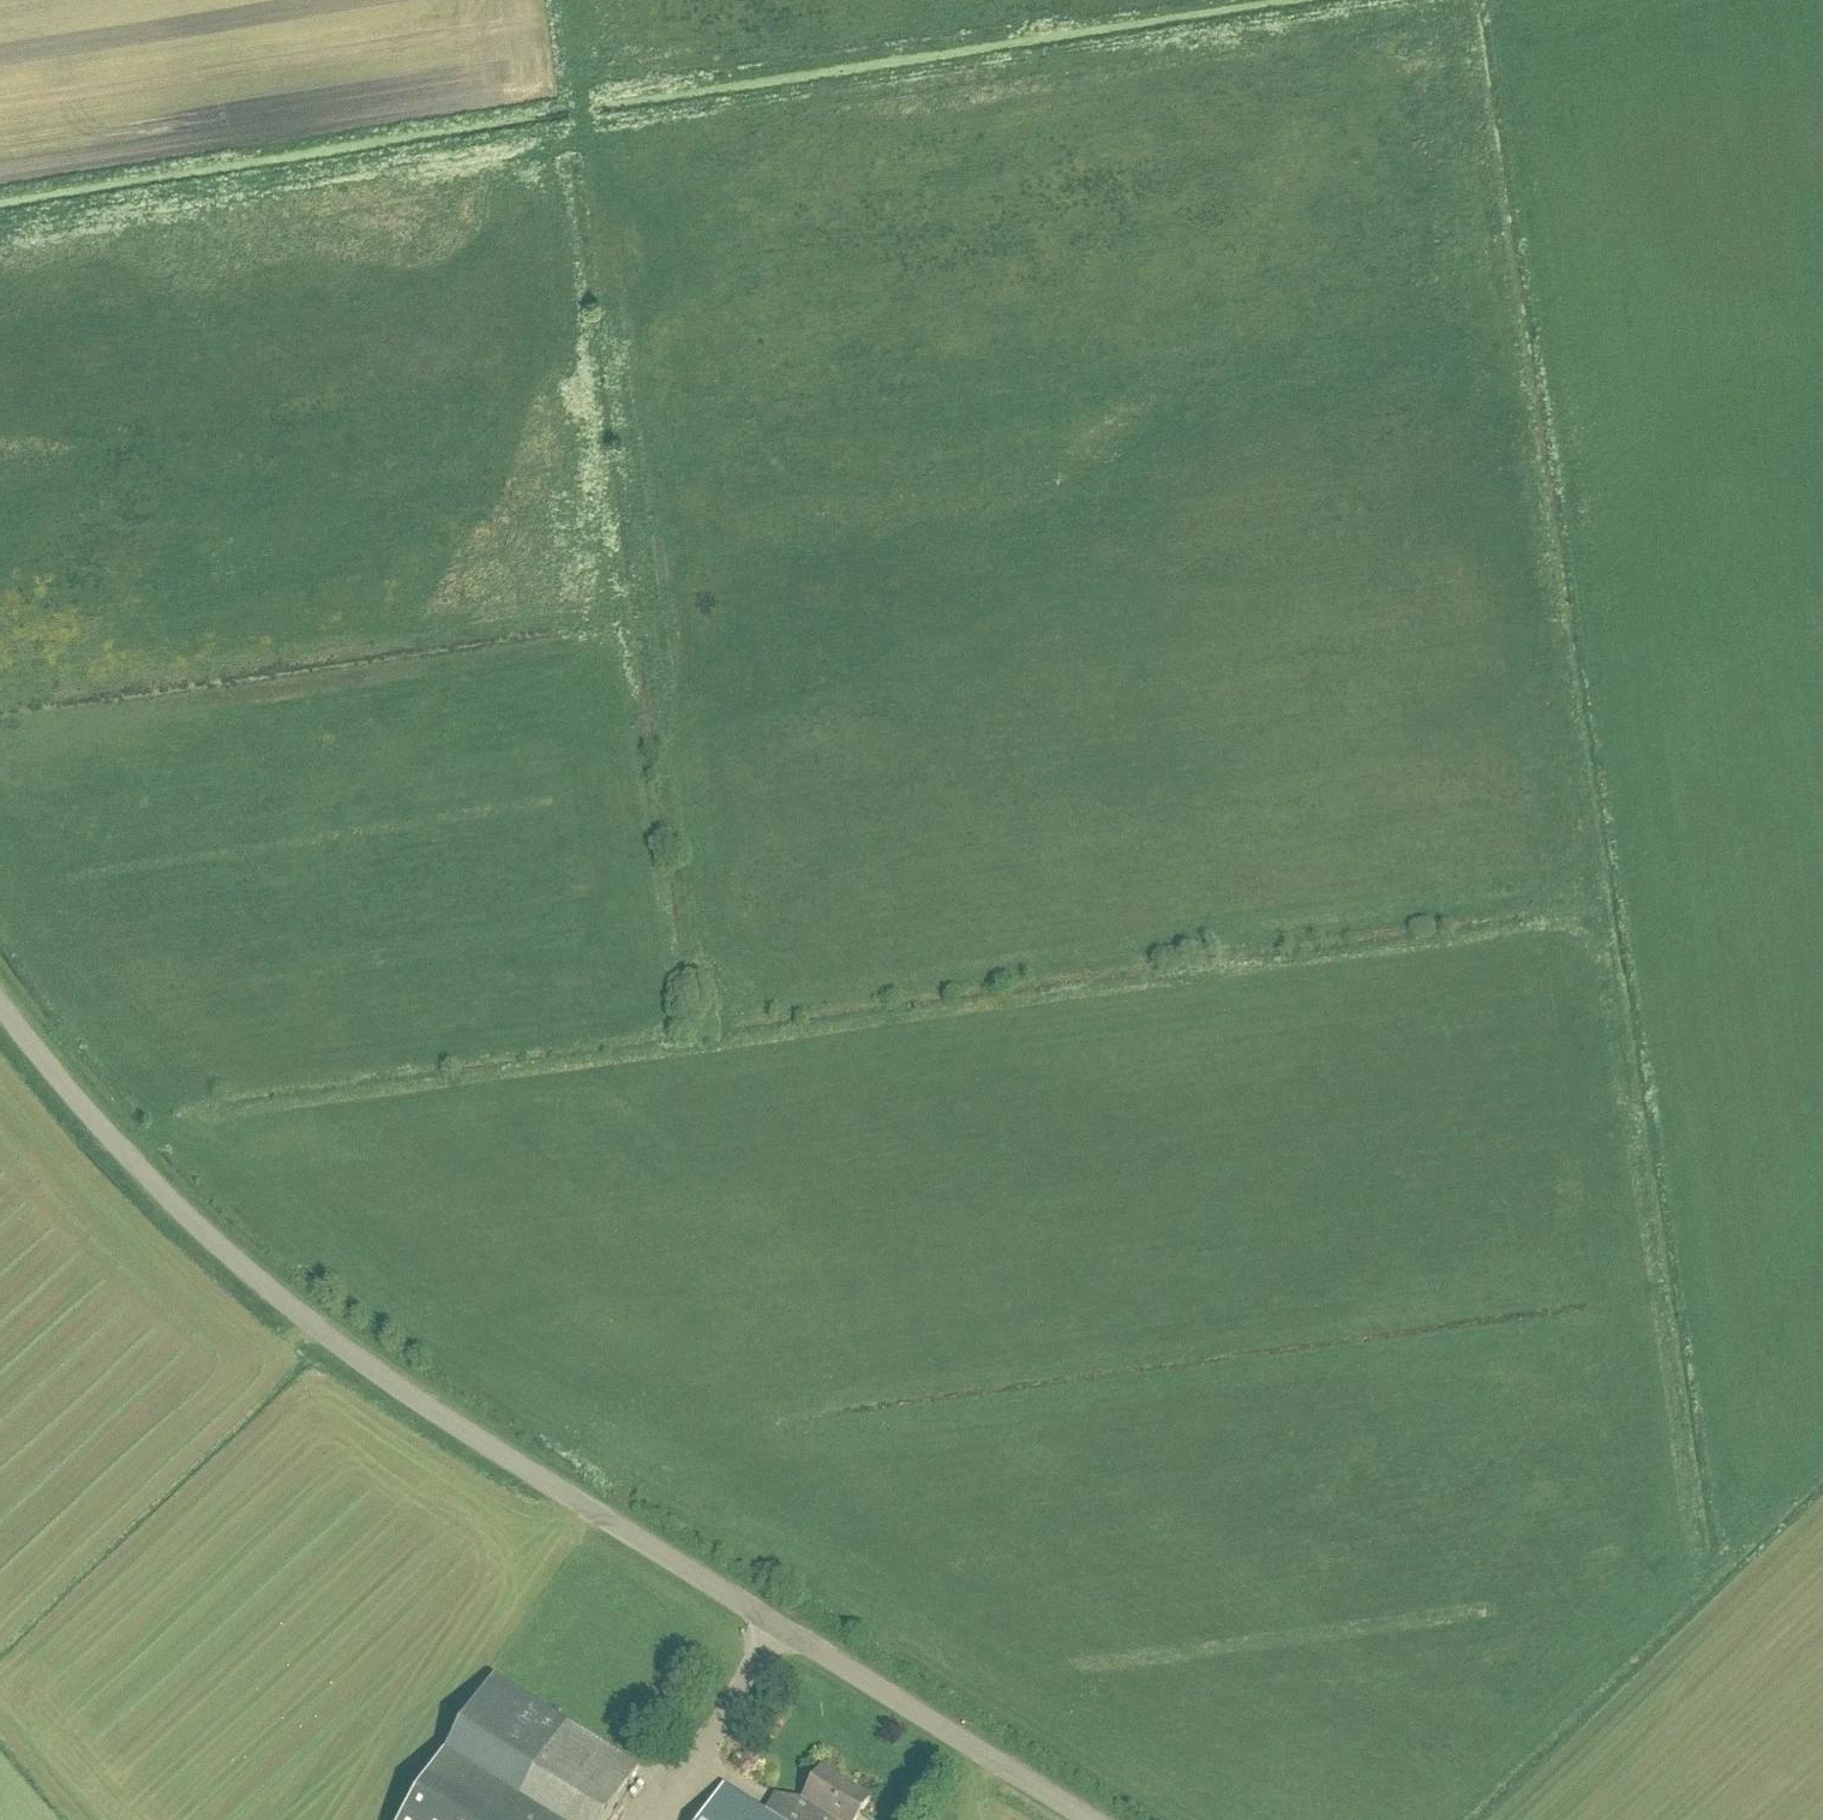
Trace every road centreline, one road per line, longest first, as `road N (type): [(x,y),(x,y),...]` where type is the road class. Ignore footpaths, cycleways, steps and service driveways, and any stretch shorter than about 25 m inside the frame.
road 1 (unclassified): [(1082,1819),(384,1381),(252,1279),(89,1116),(0,1008)]

